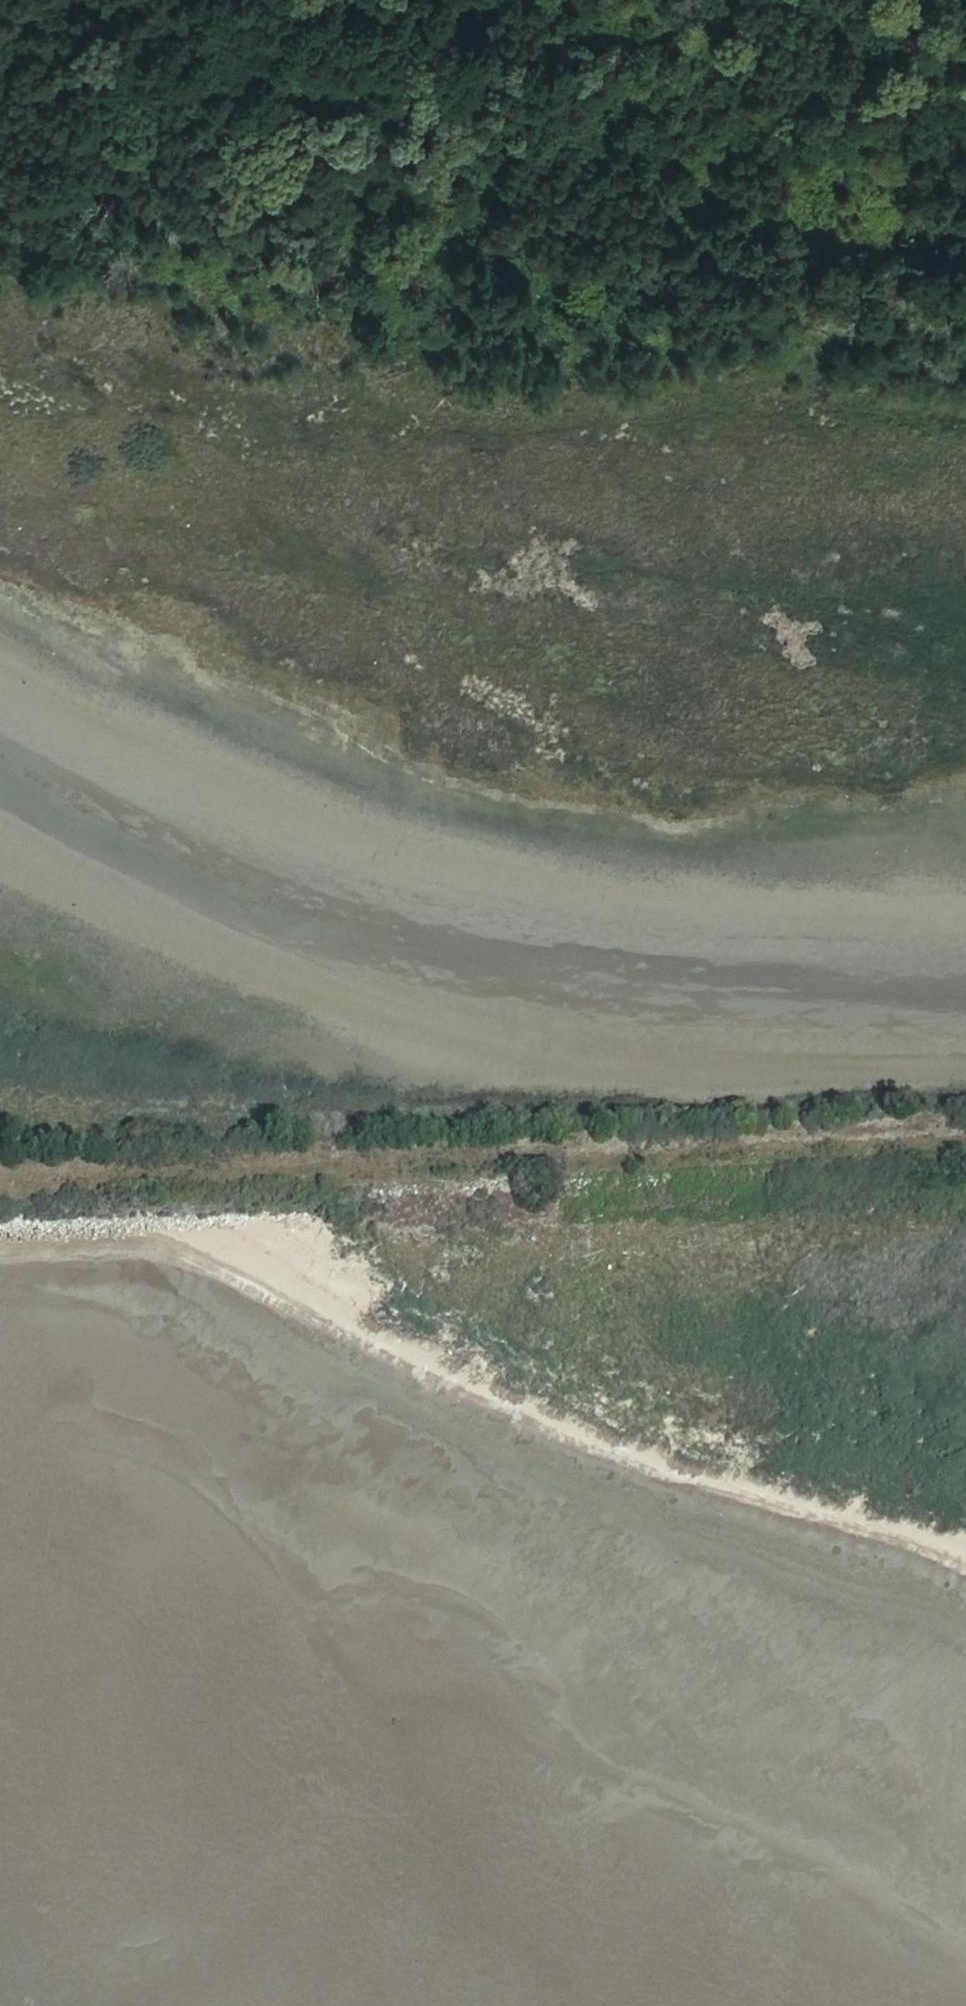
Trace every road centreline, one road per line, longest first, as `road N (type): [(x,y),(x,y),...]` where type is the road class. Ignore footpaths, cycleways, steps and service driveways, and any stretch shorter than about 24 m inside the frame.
road 1 (track): [(965,1143),(0,1189)]

